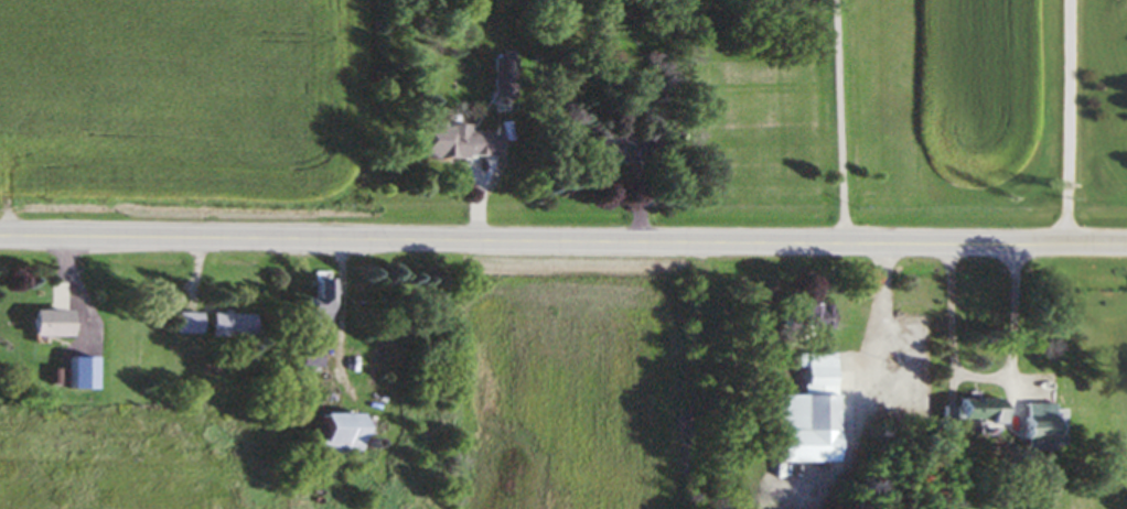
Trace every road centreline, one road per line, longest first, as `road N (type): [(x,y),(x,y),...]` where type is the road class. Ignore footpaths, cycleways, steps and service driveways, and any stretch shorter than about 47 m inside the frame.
road 1 (secondary): [(1126,247),(0,239)]

